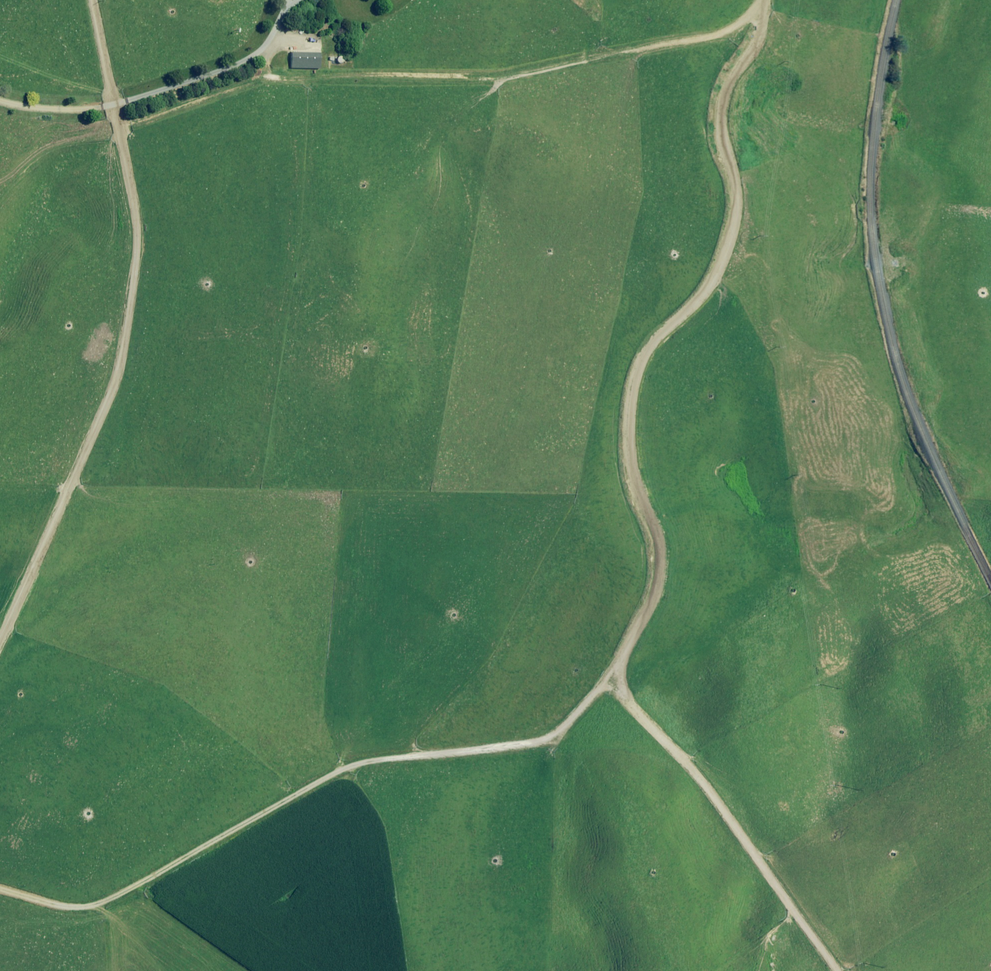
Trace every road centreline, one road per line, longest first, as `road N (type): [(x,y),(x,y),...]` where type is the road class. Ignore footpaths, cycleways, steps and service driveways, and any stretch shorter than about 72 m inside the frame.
road 1 (track): [(759,0),(753,39),(719,109),(733,190),(726,243),(704,287),(650,344),(633,385),(631,461),(656,565),(612,680),(544,739),(357,764),(101,900),(57,904),(0,889)]
road 2 (track): [(0,641),(111,388),(128,316),(137,224),(92,0)]
road 3 (track): [(754,19),(503,77),(265,75),(119,124)]
road 4 (track): [(837,970),(722,809),(612,680)]

